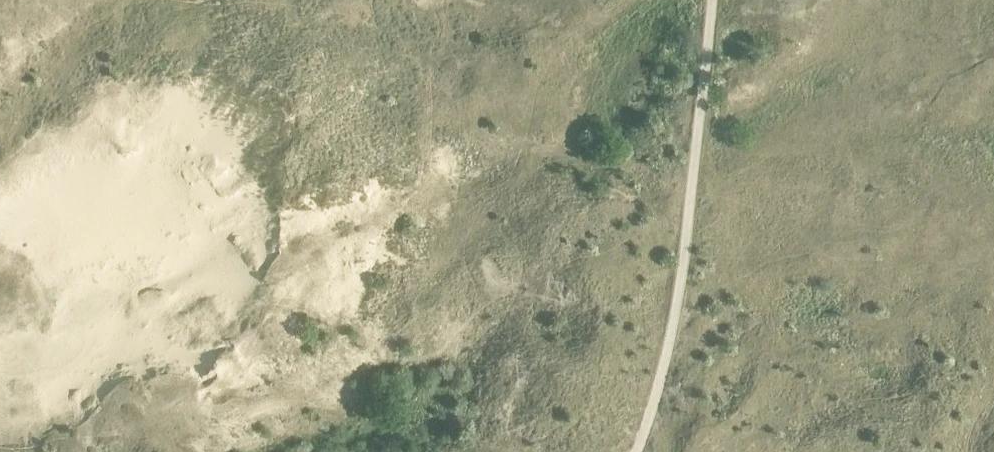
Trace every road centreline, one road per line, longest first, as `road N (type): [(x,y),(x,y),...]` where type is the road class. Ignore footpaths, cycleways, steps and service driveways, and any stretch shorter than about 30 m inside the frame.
road 1 (track): [(637,451),(682,261),(710,0)]

